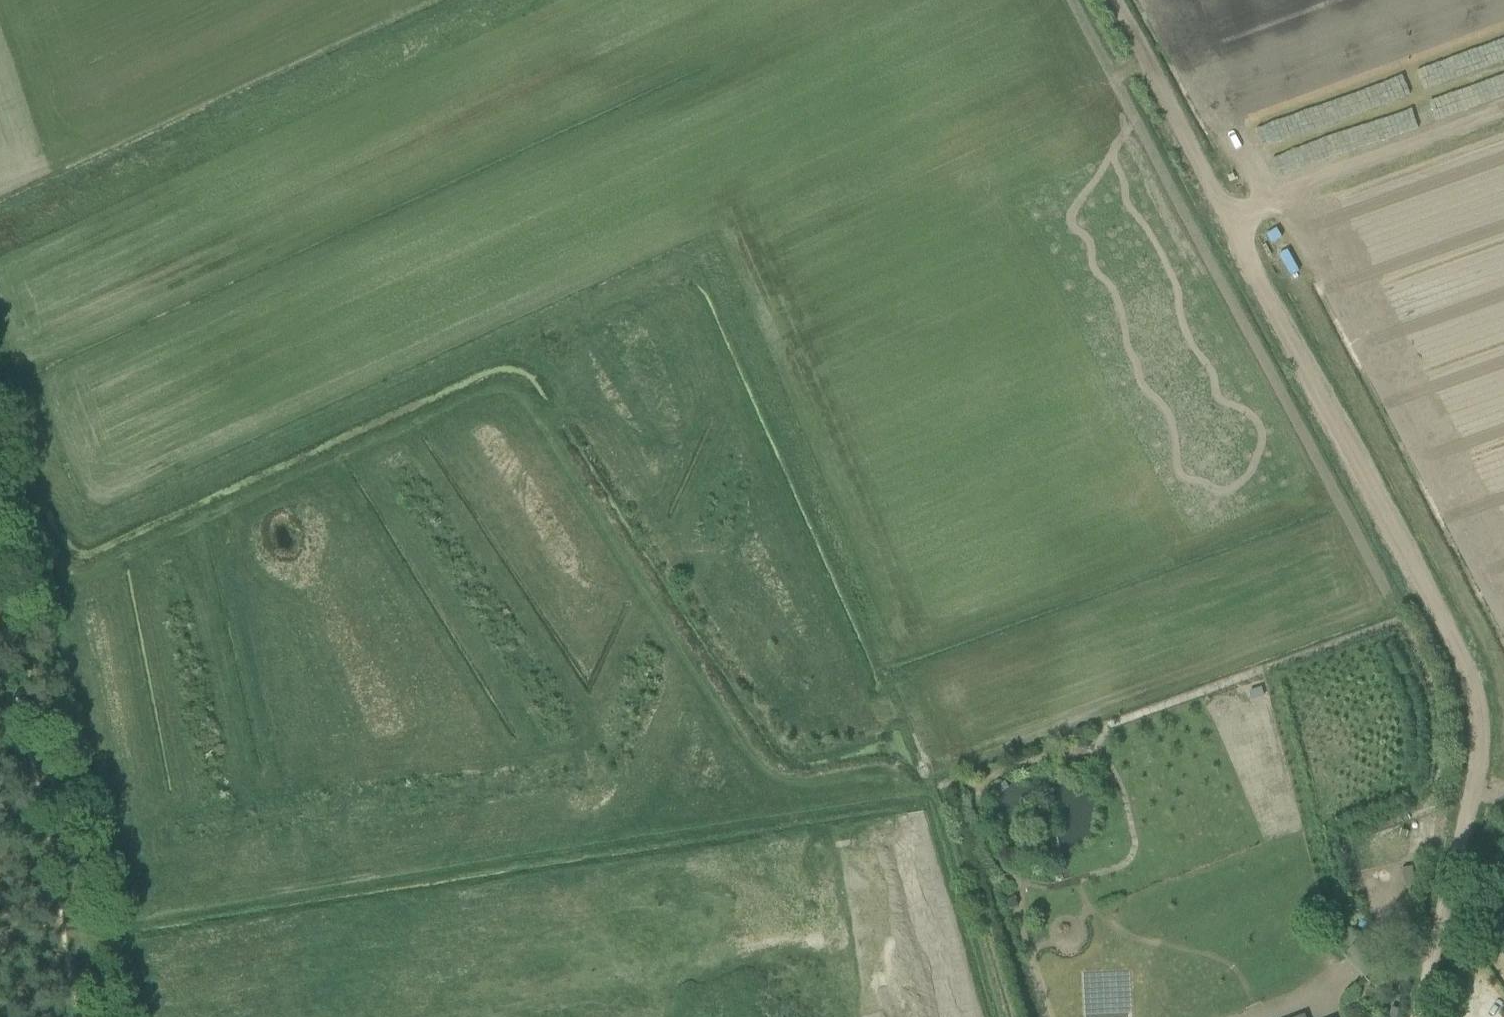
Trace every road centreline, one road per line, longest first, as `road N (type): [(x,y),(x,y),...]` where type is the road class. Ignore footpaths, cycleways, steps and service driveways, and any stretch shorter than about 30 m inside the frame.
road 1 (track): [(1414,1016),(1473,782),(1476,705),(1453,641),(1107,0)]
road 2 (track): [(0,621),(93,1016)]
road 3 (track): [(1503,115),(1225,220)]

